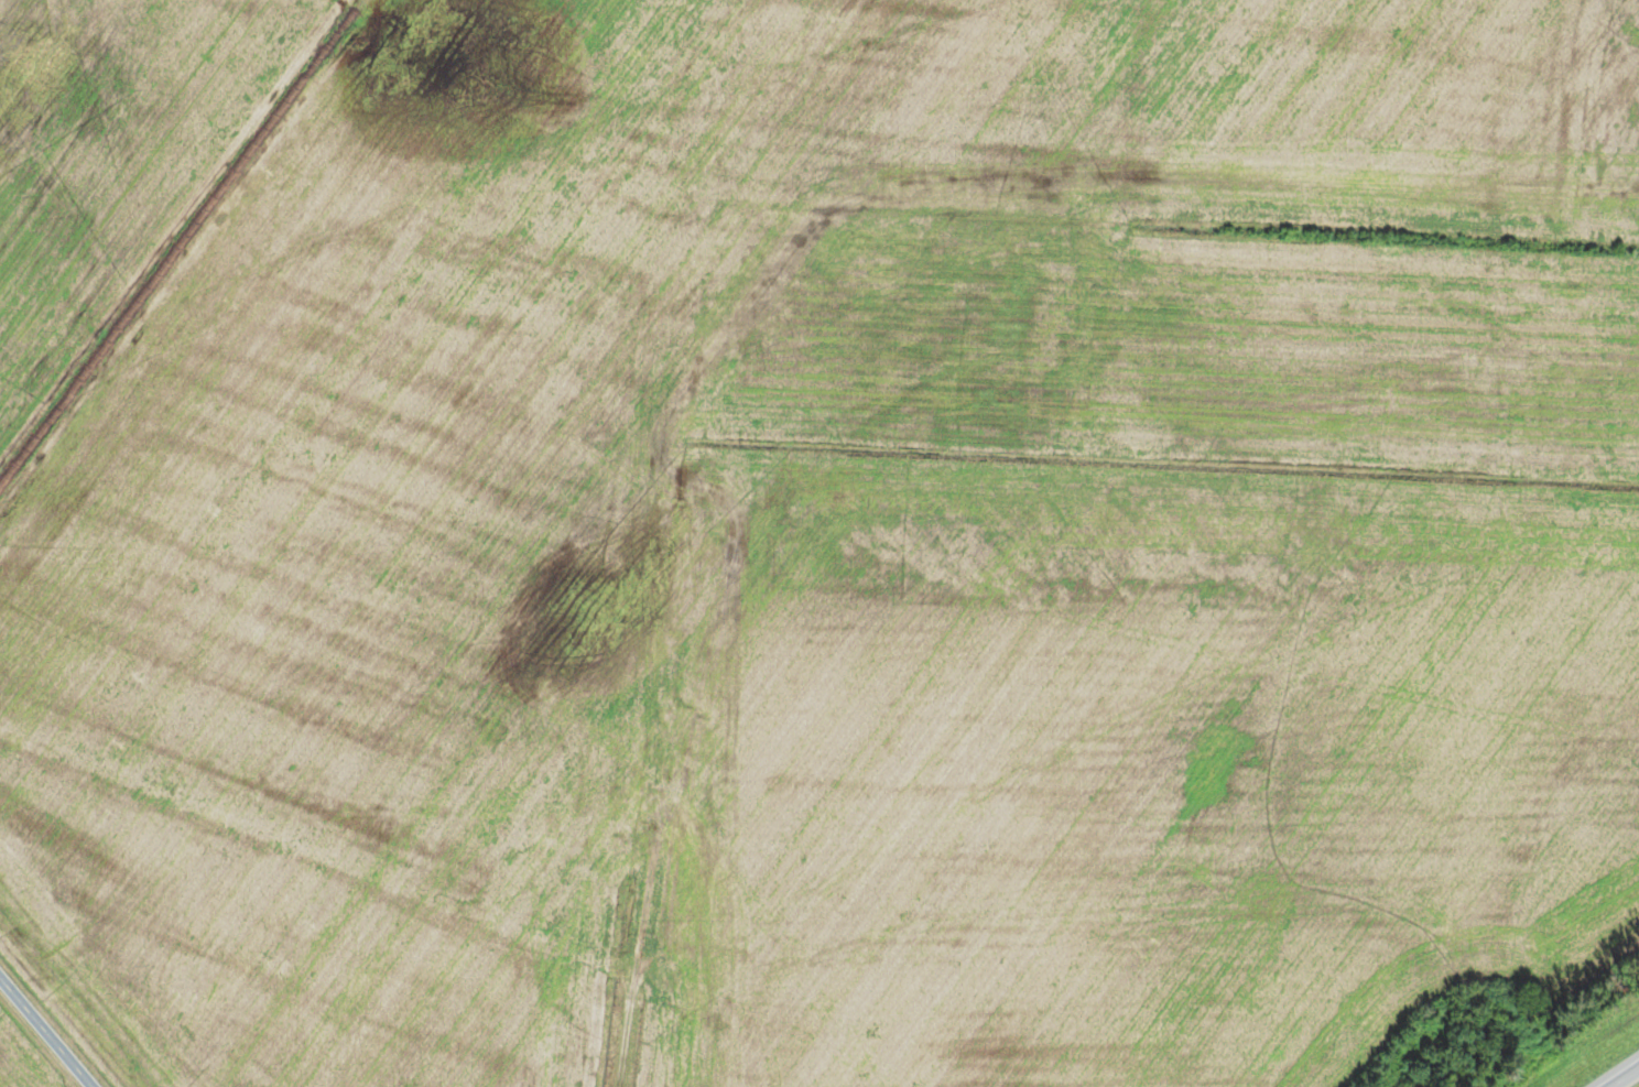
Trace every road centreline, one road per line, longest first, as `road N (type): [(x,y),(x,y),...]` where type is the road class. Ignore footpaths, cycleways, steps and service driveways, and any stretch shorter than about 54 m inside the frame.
road 1 (residential): [(93,1086),(0,977)]

